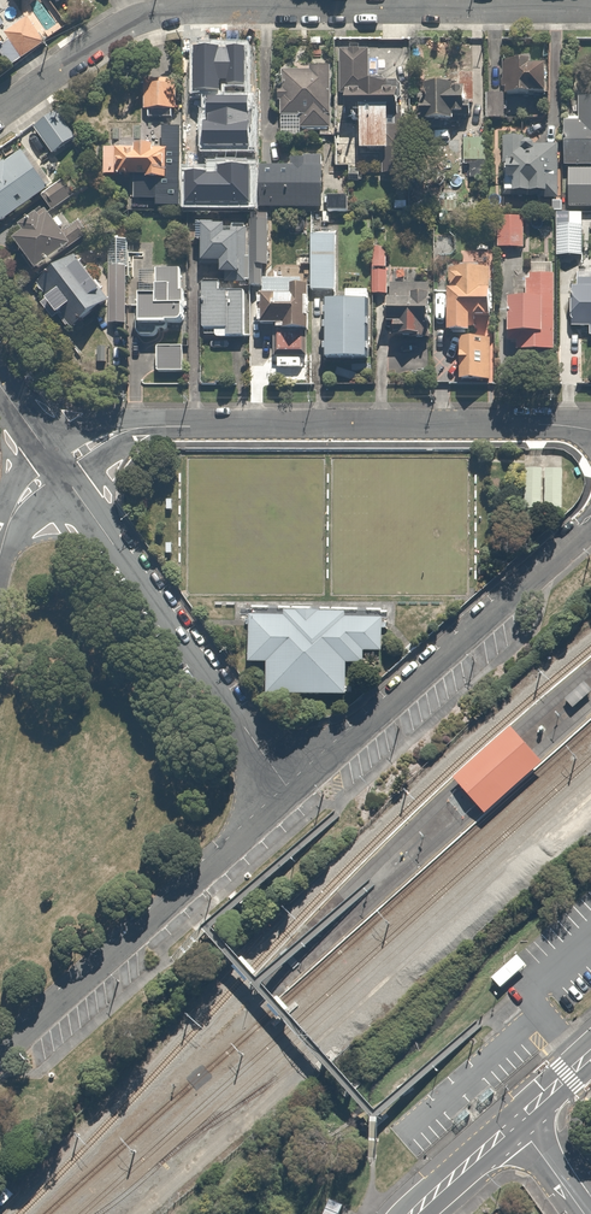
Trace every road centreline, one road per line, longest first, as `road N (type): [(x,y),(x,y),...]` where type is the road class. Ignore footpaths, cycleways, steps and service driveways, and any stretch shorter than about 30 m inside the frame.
road 1 (residential): [(0,115),(132,19),(160,11),(590,8)]
road 2 (residential): [(590,429),(210,422),(108,437),(55,466)]
road 3 (residential): [(288,786),(590,526)]
road 4 (residential): [(55,466),(288,786)]
road 5 (residential): [(0,1053),(288,786)]
road 6 (secondary): [(517,1121),(413,1213)]

